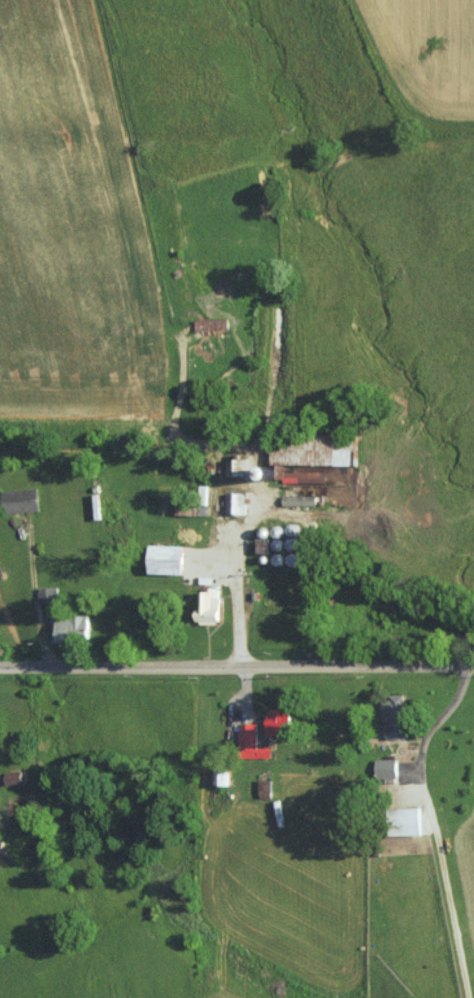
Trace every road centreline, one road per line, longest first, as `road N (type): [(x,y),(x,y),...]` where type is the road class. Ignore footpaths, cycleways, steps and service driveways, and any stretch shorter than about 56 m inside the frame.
road 1 (residential): [(0,668),(473,666)]

